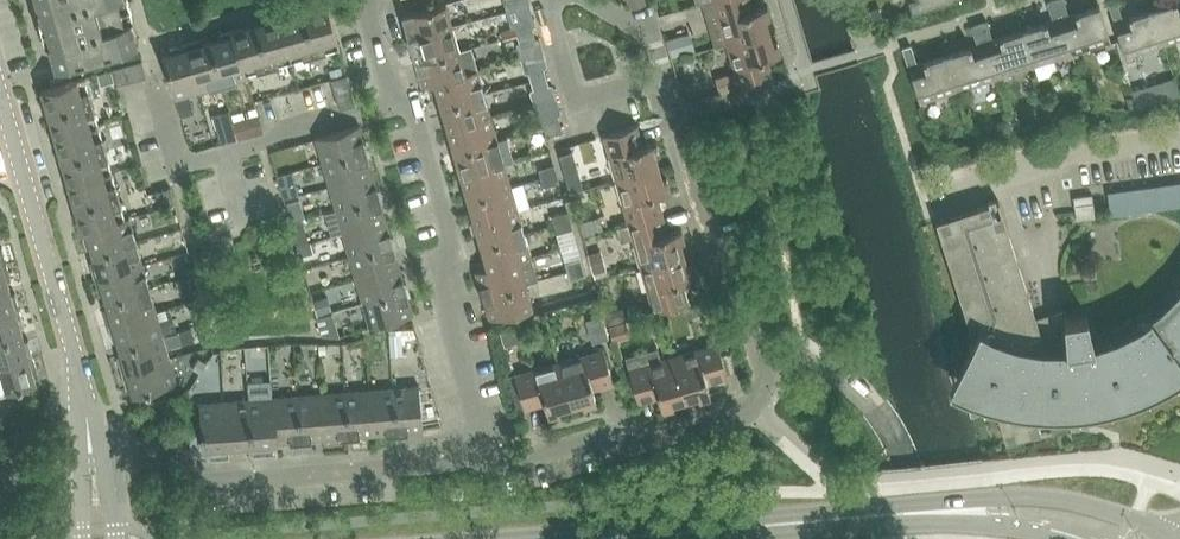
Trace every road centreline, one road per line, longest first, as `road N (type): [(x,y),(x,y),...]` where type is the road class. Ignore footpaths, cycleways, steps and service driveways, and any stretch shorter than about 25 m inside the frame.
road 1 (residential): [(666,79),(715,247),(743,270),(767,358),(762,392),(736,416),(634,446),(592,440),(509,463),(487,456)]
road 2 (residential): [(487,456),(439,283),(451,240),(414,113),(394,104),(371,0)]
road 3 (residential): [(93,460),(160,458),(212,484),(487,456)]
road 4 (unclassified): [(93,460),(88,406),(0,88)]
road 5 (tertiary): [(656,538),(961,511)]
road 6 (residential): [(964,184),(1065,154),(1179,138)]
road 7 (tertiary): [(1167,538),(1135,520),(1041,498),(998,499),(961,511)]
road 8 (residential): [(666,79),(574,105),(549,0)]

